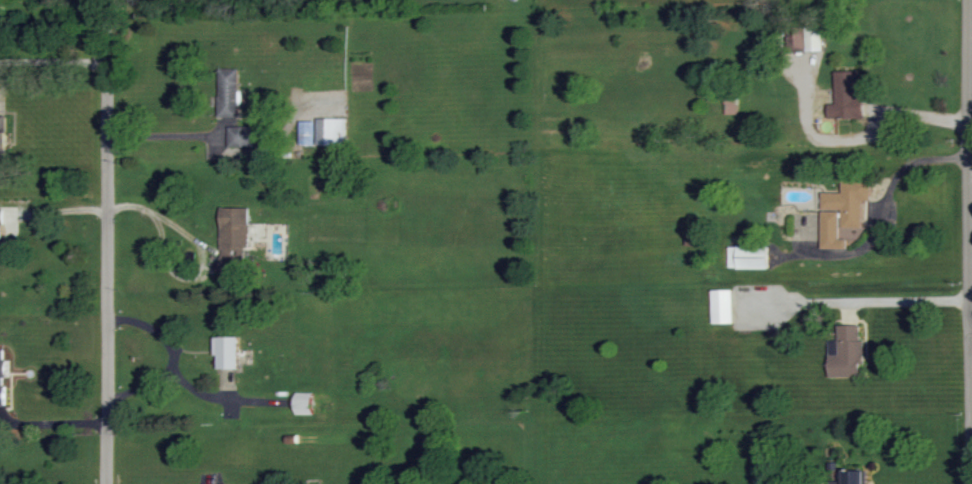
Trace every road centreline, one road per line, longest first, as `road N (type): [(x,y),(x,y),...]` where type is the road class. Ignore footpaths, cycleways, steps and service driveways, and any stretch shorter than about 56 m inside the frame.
road 1 (residential): [(105,483),(106,0)]
road 2 (tertiary): [(971,331),(969,0)]

